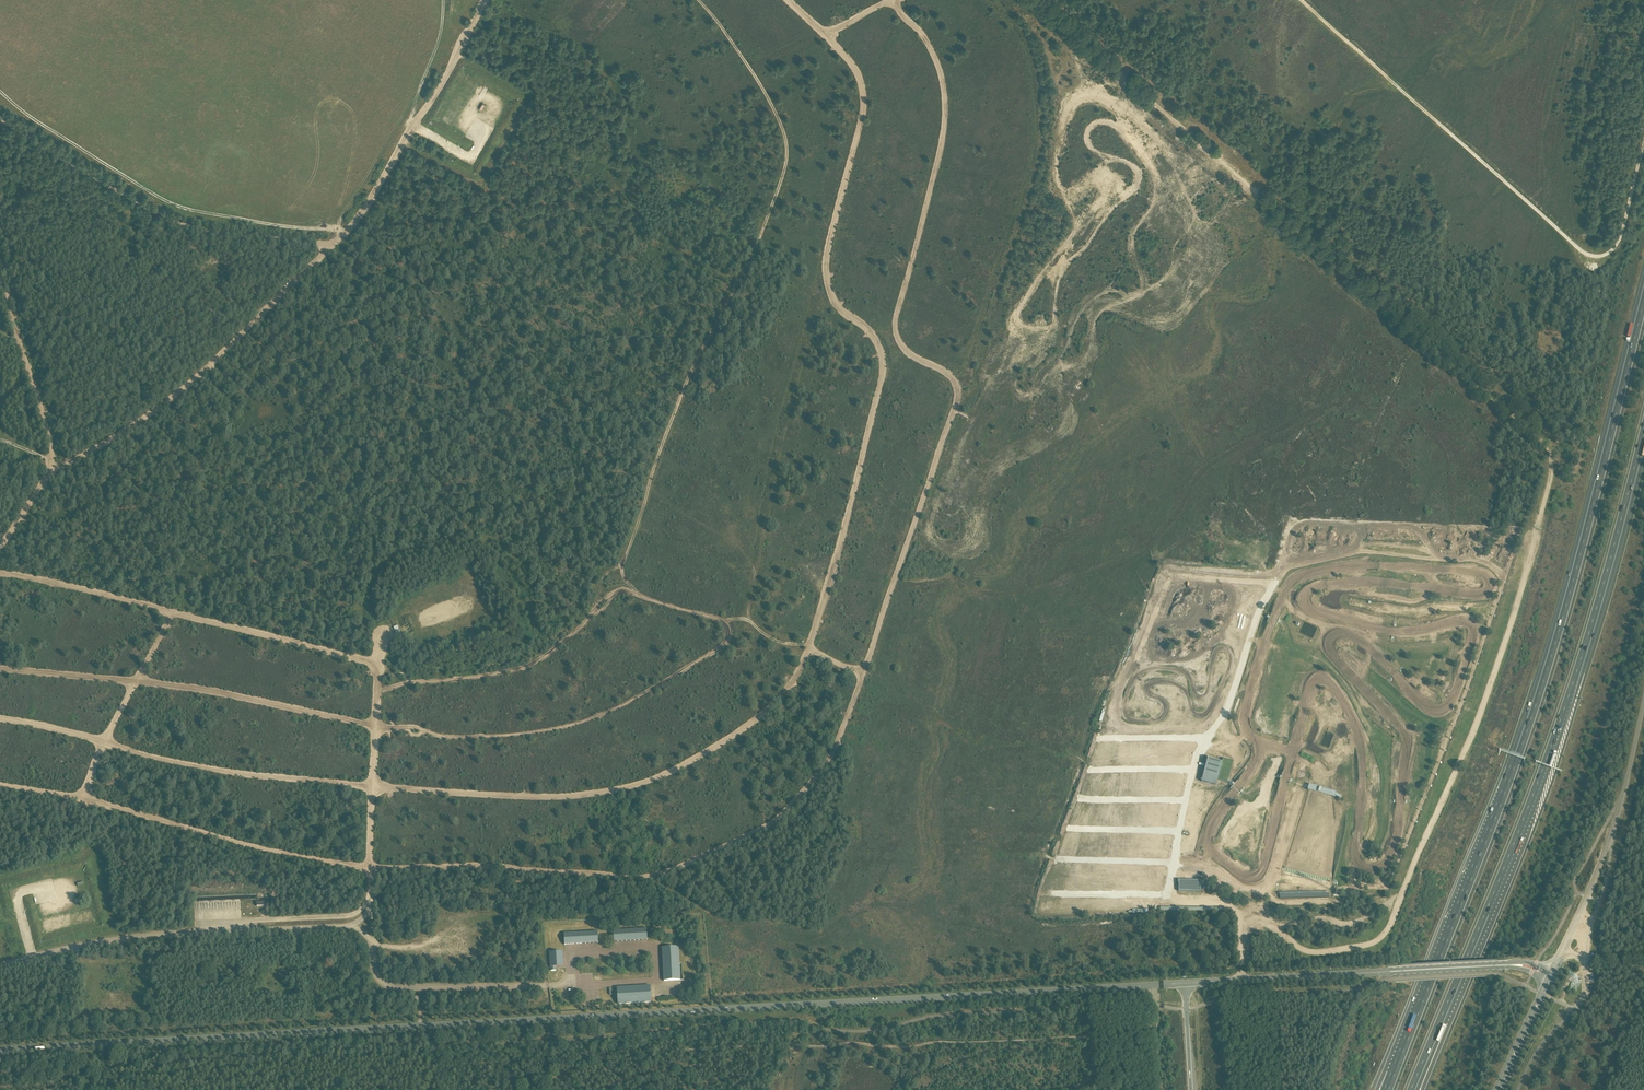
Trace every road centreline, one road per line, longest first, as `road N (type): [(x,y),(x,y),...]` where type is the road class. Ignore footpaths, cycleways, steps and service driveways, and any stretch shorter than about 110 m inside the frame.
road 1 (track): [(894,0),(922,34),(944,98),(895,332),(950,375),(959,396),(842,735),(795,804),(761,830),(653,876),(322,863),(90,799),(0,786)]
road 2 (track): [(789,0),(858,71),(861,118),(826,272),(828,293),(876,335),(887,366),(815,634),(775,705),(656,778),(598,793),(520,796),(322,784),(173,762),(0,719)]
road 3 (track): [(1034,0),(1551,456),(1525,577),(1478,721),(1393,921),(1364,947),(1311,953),(1252,921),(1242,931),(1241,980)]
road 4 (primary): [(0,1050),(1185,983)]
road 5 (track): [(0,669),(156,683),(376,727),(483,737),(588,720),(721,648),(729,633),(721,620),(619,591),(574,639),(521,668),(377,690)]
road 6 (track): [(592,614),(602,579),(624,560),(680,397),(784,170),(787,151),(773,107),(699,0)]
road 7 (track): [(486,0),(353,223),(154,411),(47,469)]
road 8 (motorway): [(1643,300),(1549,662),(1462,904)]
road 9 (motorway): [(1485,913),(1590,630),(1643,430)]
road 10 (track): [(377,665),(0,574)]
road 11 (track): [(0,91),(170,202),(342,233)]
road 12 (track): [(0,119),(171,222),(331,243)]
road 13 (primary): [(1185,983),(1496,966)]
road 14 (track): [(0,548),(51,450),(0,287)]
road 15 (track): [(351,926),(372,907),(377,665)]
road 16 (unclassified): [(1572,932),(1613,828),(1643,701)]
road 17 (track): [(83,798),(95,759),(173,612)]
road 18 (motorway): [(1462,904),(1376,1089)]
road 19 (motorway): [(1462,904),(1387,1089)]
road 20 (motorway): [(1413,1089),(1485,913)]
road 21 (motorway): [(1424,1089),(1485,913)]
road 22 (track): [(339,229),(420,86)]
road 23 (track): [(723,622),(750,621),(777,641),(805,645),(864,673)]
road 24 (track): [(443,0),(412,127)]
road 25 (track): [(1274,930),(1315,918),(1354,923),(1398,906)]

